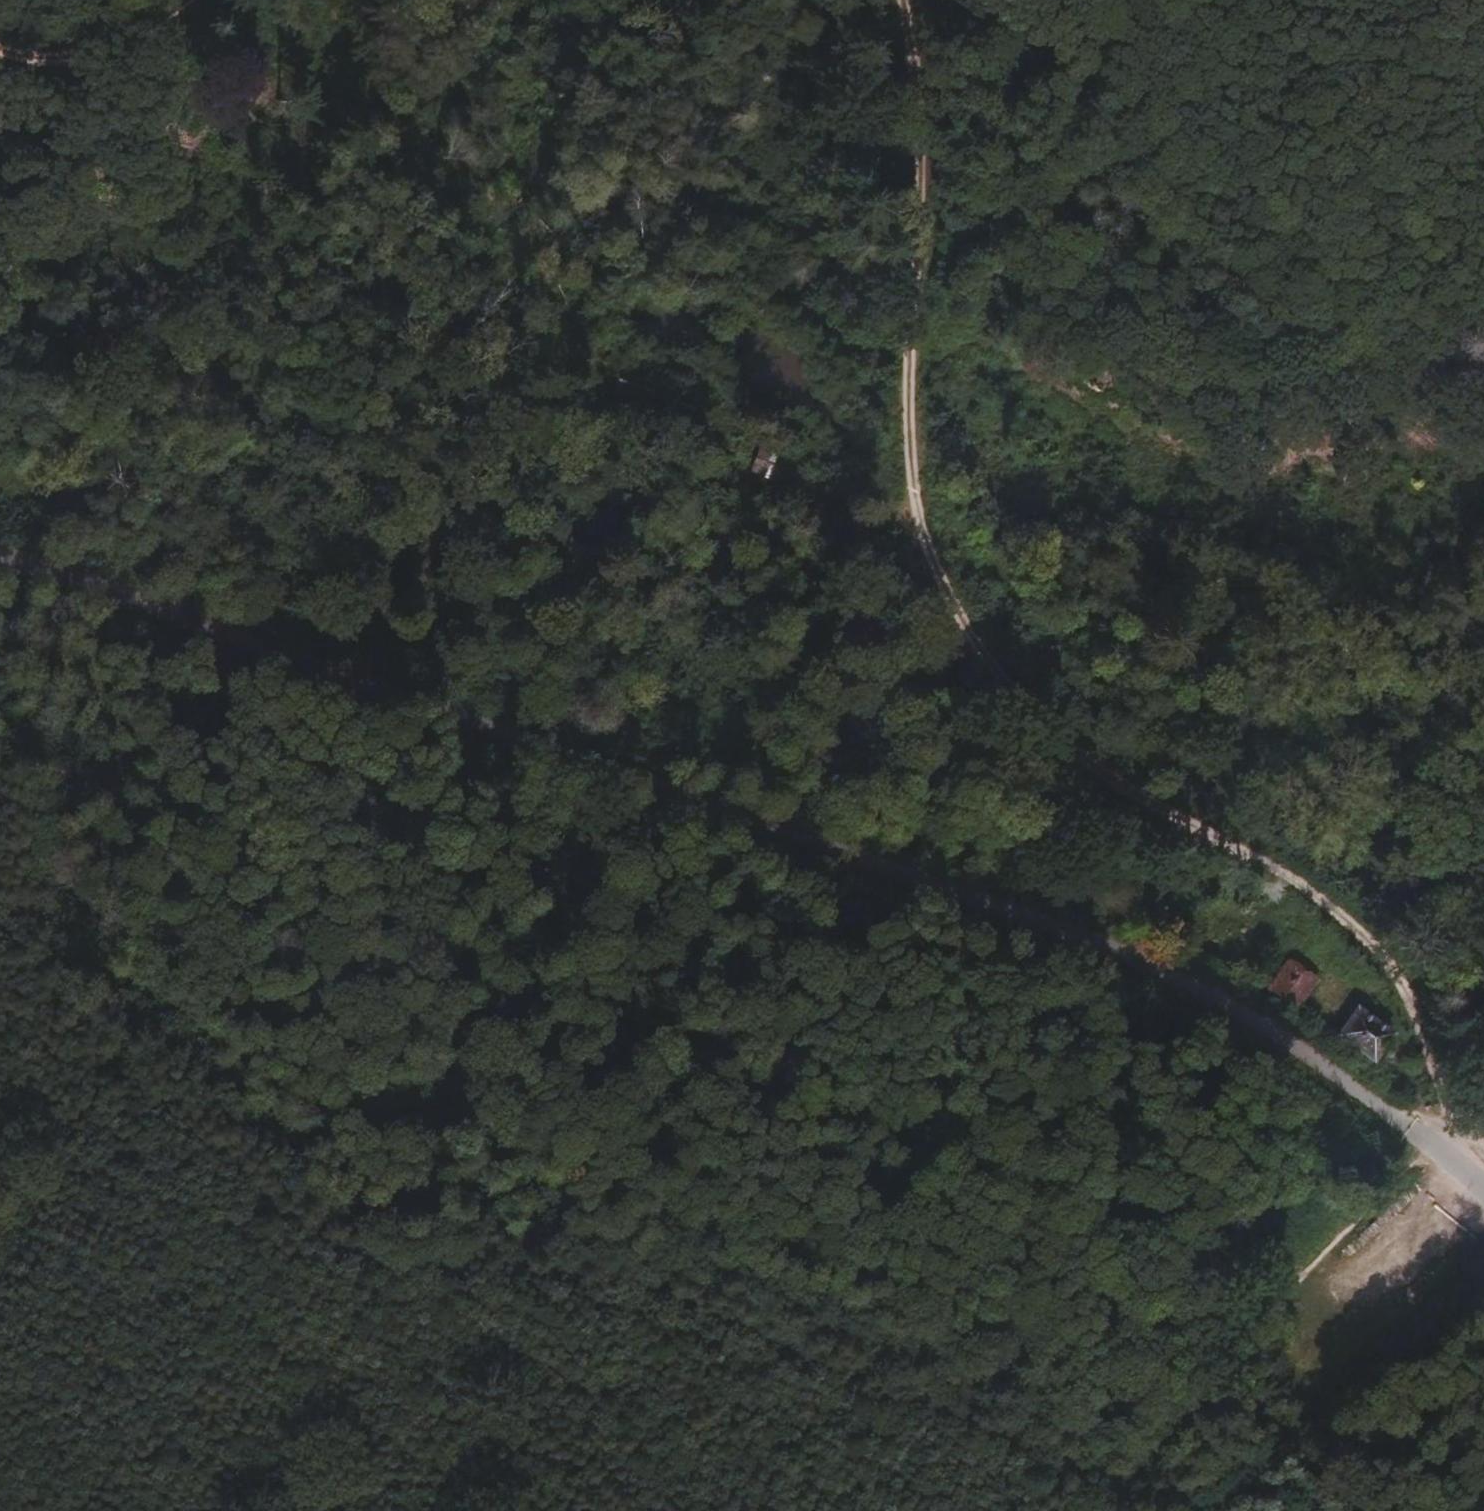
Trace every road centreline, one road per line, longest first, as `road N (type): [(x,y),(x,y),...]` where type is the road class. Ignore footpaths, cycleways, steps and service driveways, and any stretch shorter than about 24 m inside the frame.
road 1 (track): [(1483,1079),(1415,997),(1253,864),(1094,793),(1022,749),(985,680),(909,514),(900,448),(920,263),(919,0)]
road 2 (track): [(163,0),(102,45),(49,65),(0,48)]

